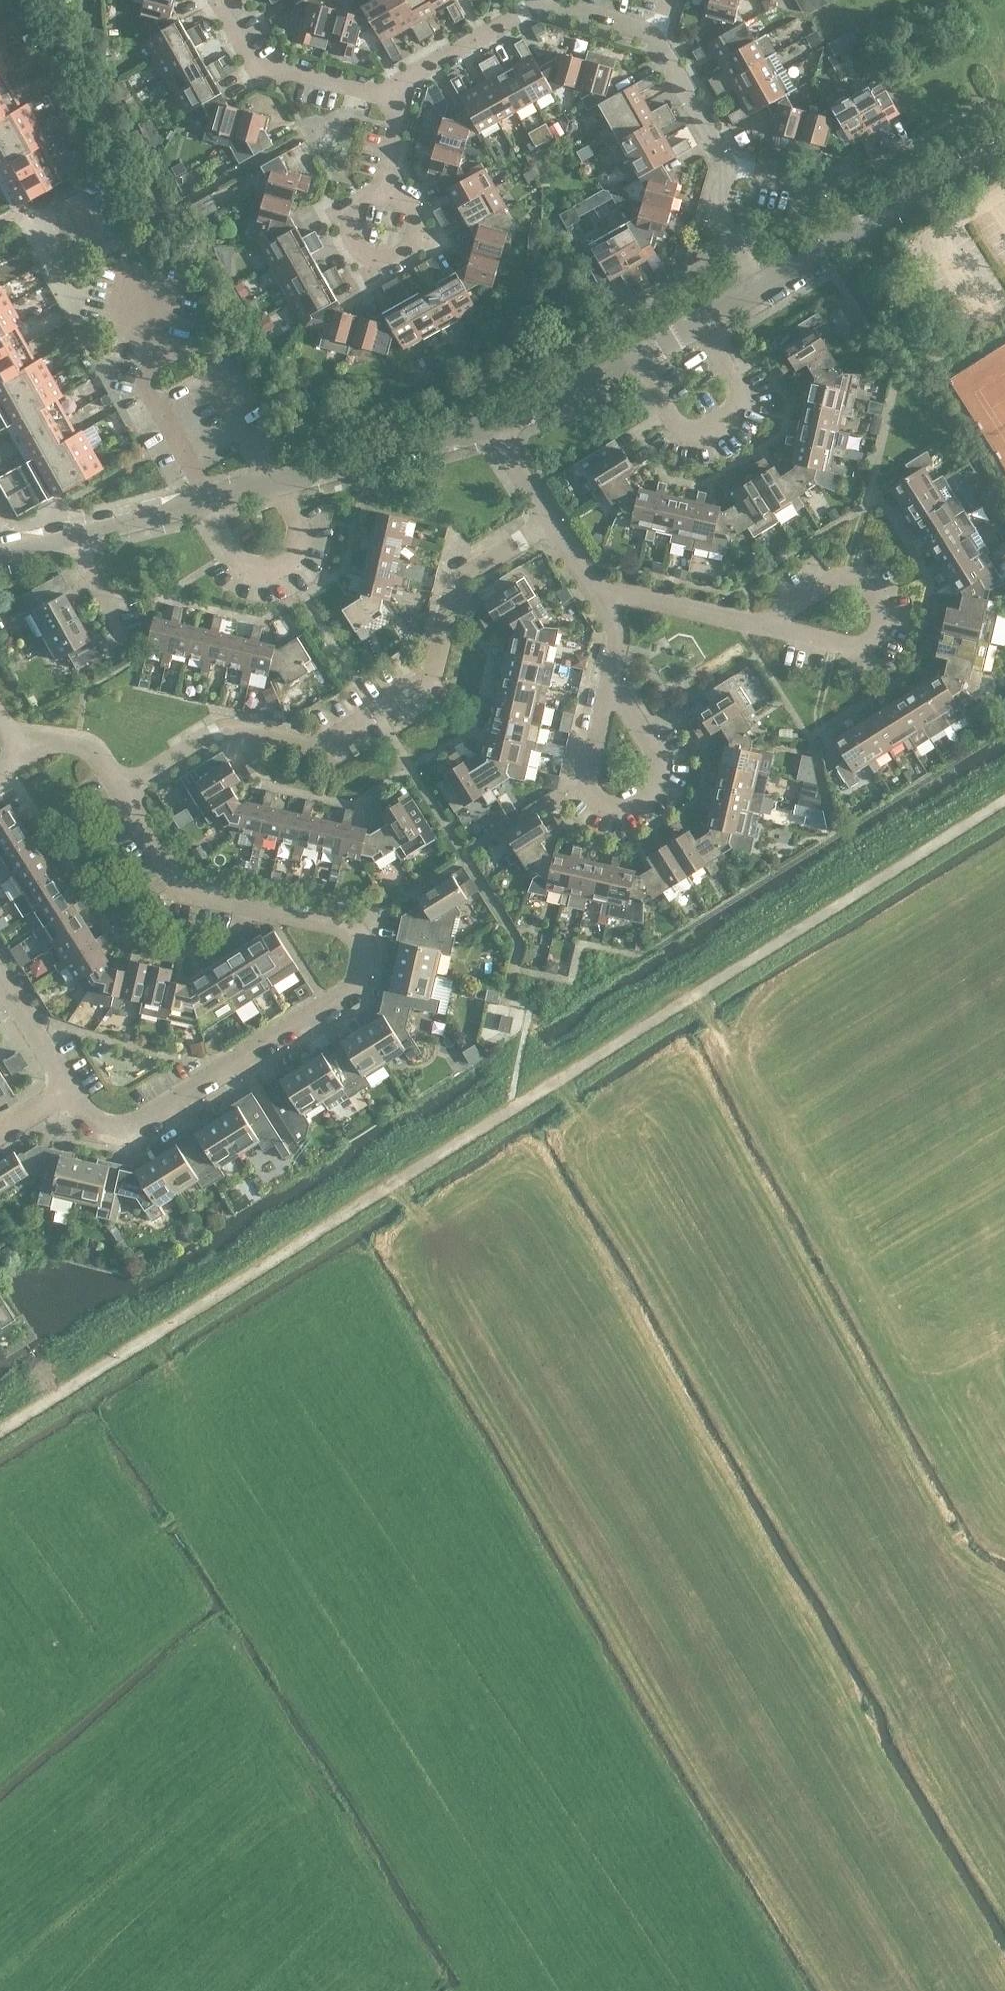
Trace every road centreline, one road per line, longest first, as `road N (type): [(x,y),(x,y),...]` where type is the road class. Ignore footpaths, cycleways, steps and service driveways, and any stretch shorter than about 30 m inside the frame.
road 1 (track): [(0,1432),(1004,800)]
road 2 (residential): [(69,1094),(85,1118),(115,1129),(142,1124),(351,993),(364,965),(357,944),(342,932),(188,894),(127,799)]
road 3 (residential): [(127,799),(219,735),(250,732),(322,749),(435,679),(458,592),(554,528)]
road 4 (tertiary): [(762,289),(1004,144)]
road 5 (residential): [(637,366),(680,429),(695,435),(736,415),(745,394),(700,327)]
road 6 (residential): [(413,78),(380,96),(261,67),(225,5)]
road 7 (tertiary): [(277,486),(494,428)]
road 8 (tertiary): [(0,554),(211,503)]
road 9 (residential): [(211,503),(249,572),(270,573),(298,557),(305,539),(277,486)]
road 10 (residential): [(612,686),(665,774),(660,785),(611,811),(592,794),(590,779)]
road 11 (residential): [(766,627),(873,649),(885,609),(859,580)]
road 12 (residential): [(766,627),(591,586)]
road 13 (tertiary): [(494,428),(637,366)]
road 14 (residential): [(413,78),(543,4)]
road 15 (residential): [(730,164),(653,36)]
road 16 (residential): [(762,289),(717,205),(730,164)]
road 17 (residential): [(69,1094),(0,983)]
road 18 (residential): [(127,799),(96,757),(73,745),(50,746),(26,760)]

